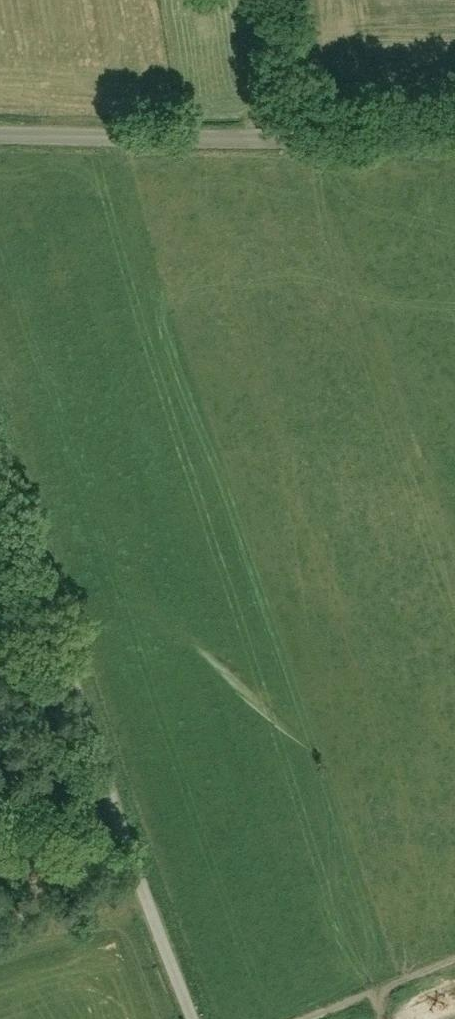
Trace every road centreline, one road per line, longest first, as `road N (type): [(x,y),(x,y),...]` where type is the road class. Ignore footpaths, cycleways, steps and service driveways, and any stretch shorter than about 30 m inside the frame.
road 1 (unclassified): [(191,1018),(0,455)]
road 2 (unclassified): [(454,145),(0,135)]
road 3 (track): [(0,857),(130,850)]

